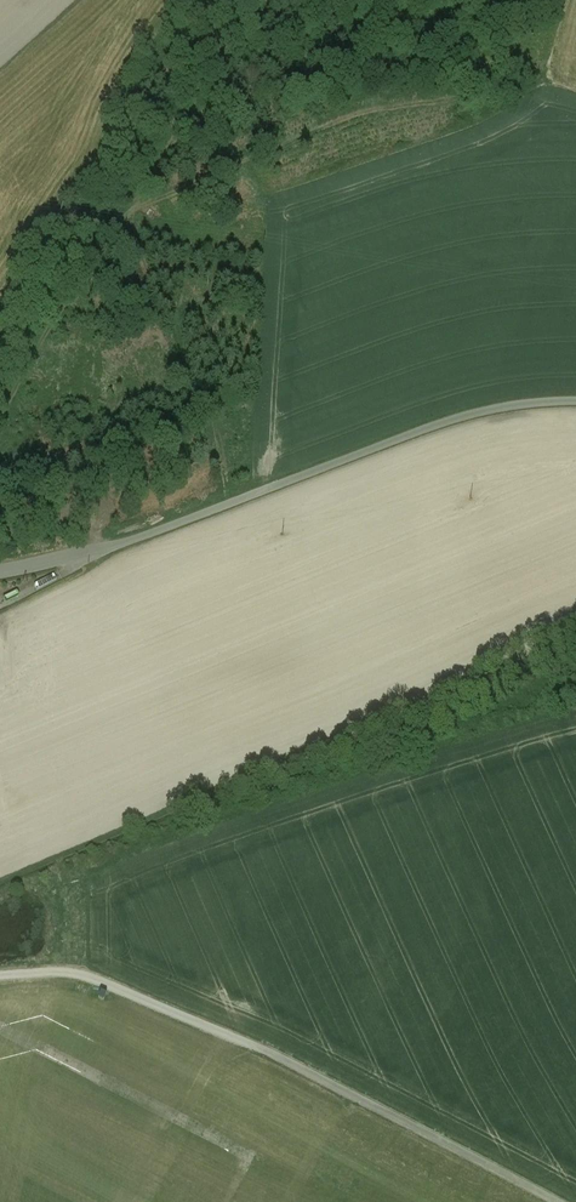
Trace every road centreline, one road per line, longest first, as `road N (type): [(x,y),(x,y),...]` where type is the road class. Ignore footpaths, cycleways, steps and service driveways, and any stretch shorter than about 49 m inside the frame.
road 1 (unclassified): [(0,573),(81,558),(467,417),(575,402)]

